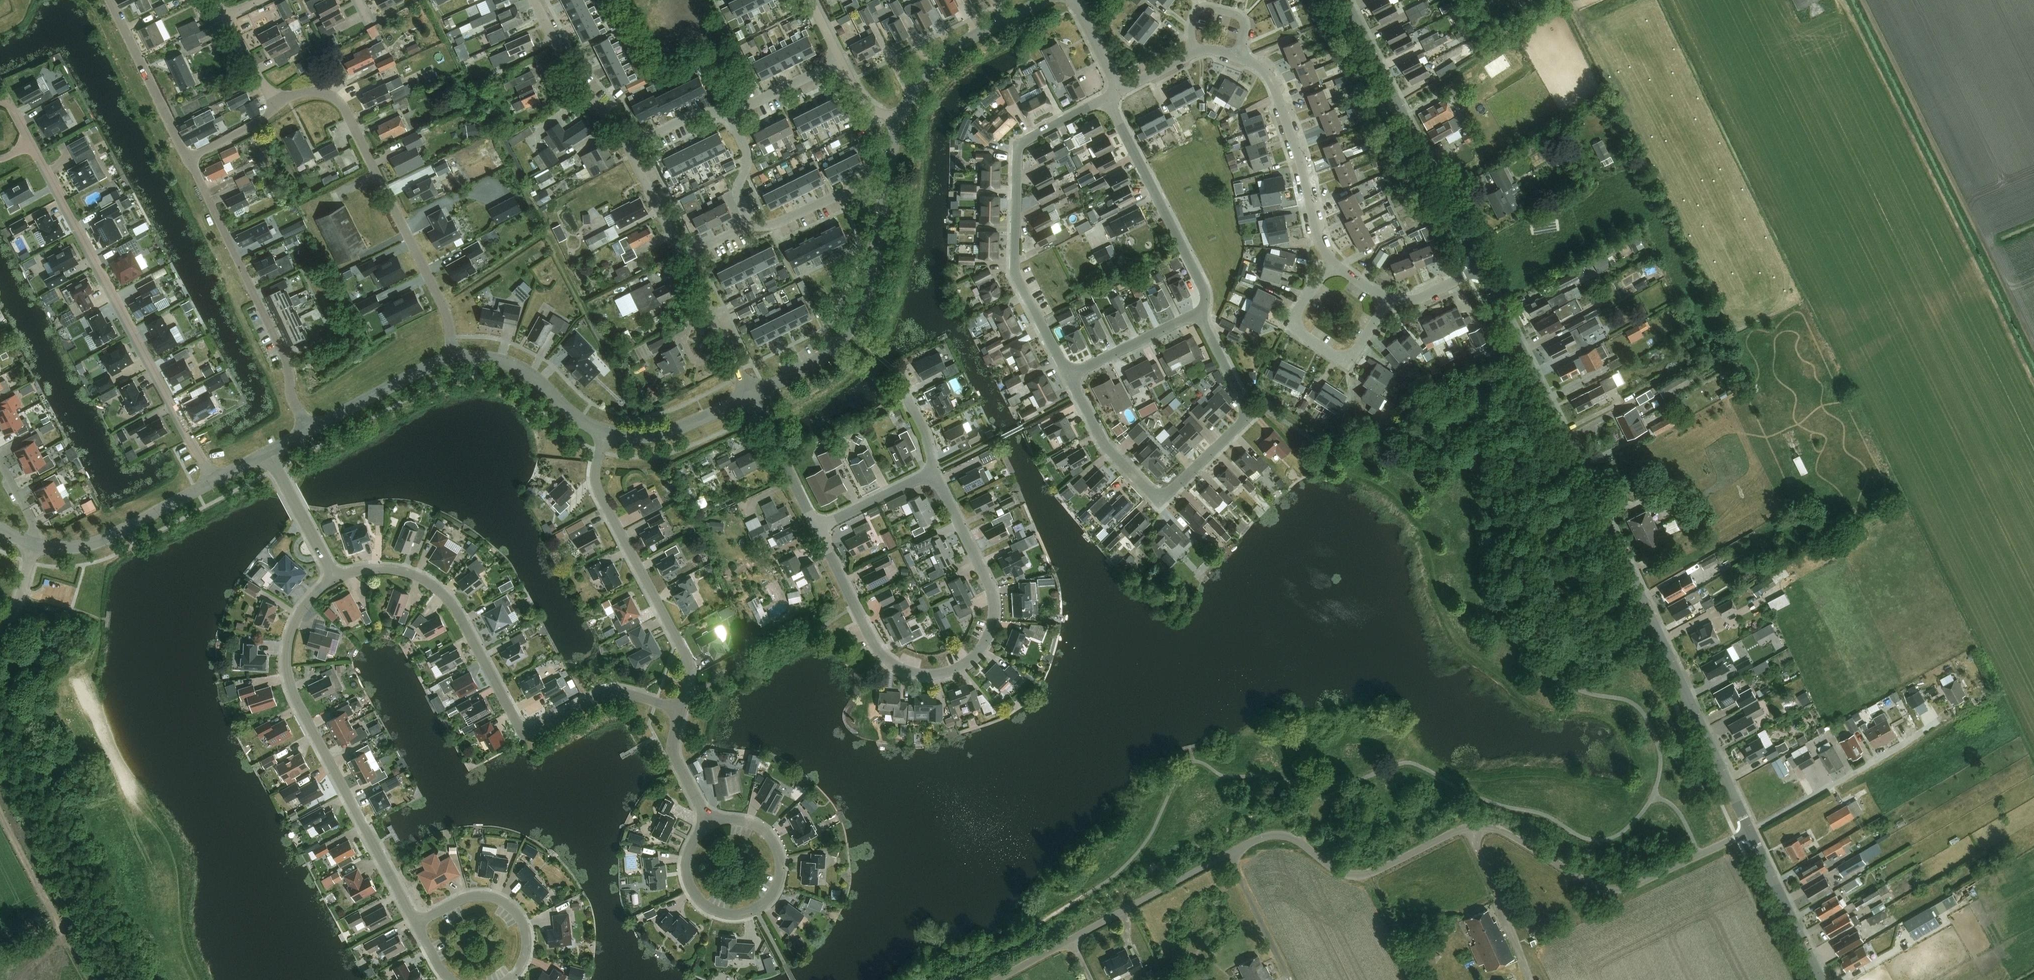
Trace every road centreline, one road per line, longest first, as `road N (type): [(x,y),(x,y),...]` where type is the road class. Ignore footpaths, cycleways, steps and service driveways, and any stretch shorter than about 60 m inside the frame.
road 1 (unclassified): [(997,979),(1276,834),(1358,876),(1458,829),(1488,825),(1612,891),(1750,831)]
road 2 (tertiary): [(1750,831),(1480,268)]
road 3 (residential): [(682,709),(618,690),(527,731),(438,589),(397,570),(335,576)]
road 4 (residential): [(335,576),(291,629),(290,685),(416,922)]
road 5 (residential): [(1198,313),(1249,414),(1167,495),(1148,493),(1105,445),(1069,376)]
road 6 (residential): [(32,145),(215,480)]
road 7 (residential): [(453,356),(443,305),(339,99),(311,90),(274,103)]
road 8 (residential): [(1069,376),(1015,273),(1018,153),(1028,139),(1107,98)]
road 9 (residential): [(682,709),(692,671),(686,655),(602,497),(597,476),(607,432)]
road 10 (tertiary): [(1480,268),(1346,0)]
road 11 (residential): [(310,429),(291,393),(289,365),(188,158)]
road 12 (residential): [(708,820),(689,854),(692,890),(727,913),(748,911),(780,880),(779,850),(768,833),(726,820)]
road 13 (residential): [(908,670),(937,673),(972,657),(994,617),(991,591),(930,477)]
road 14 (residential): [(750,393),(797,372),(849,331),(871,276),(885,196)]
road 15 (residential): [(1198,313),(1204,291),(1107,98)]
road 16 (residential): [(1332,260),(1317,237),(1276,92),(1255,64),(1239,57)]
road 17 (unclassified): [(1750,831),(1938,722)]
road 18 (residential): [(1332,260),(1293,318),(1296,329),(1339,359),(1352,356),(1386,297)]
road 19 (residential): [(215,480),(98,543),(33,545)]
road 20 (residential): [(900,118),(925,72),(949,51),(1043,0)]
road 21 (residential): [(634,144),(621,113),(559,46),(536,0)]
road 22 (residential): [(607,432),(521,368),(453,356)]
road 23 (residential): [(188,158),(110,0)]
road 24 (residential): [(908,670),(874,644),(817,528)]
road 25 (tertiary): [(1822,979),(1750,831)]
road 26 (residential): [(453,356),(310,429)]
road 27 (residential): [(750,393),(681,257)]
road 28 (residential): [(750,393),(674,431),(607,432)]
road 29 (residential): [(416,922),(471,896),(492,898),(522,919),(527,952)]
road 30 (residential): [(817,528),(750,393)]
road 31 (residential): [(1069,376),(1198,313)]
road 32 (residential): [(335,576),(268,451)]
road 33 (residential): [(750,223),(785,220),(839,194),(885,196)]
road 34 (residential): [(1239,57),(1245,19),(1205,6),(1190,30),(1196,53)]
road 35 (residential): [(817,528),(930,477)]
road 36 (residential): [(681,257),(634,144)]
road 37 (residential): [(731,111),(840,60)]
road 38 (residential): [(750,223),(737,197),(749,154),(731,111)]
road 39 (residential): [(708,820),(676,760),(682,709)]

